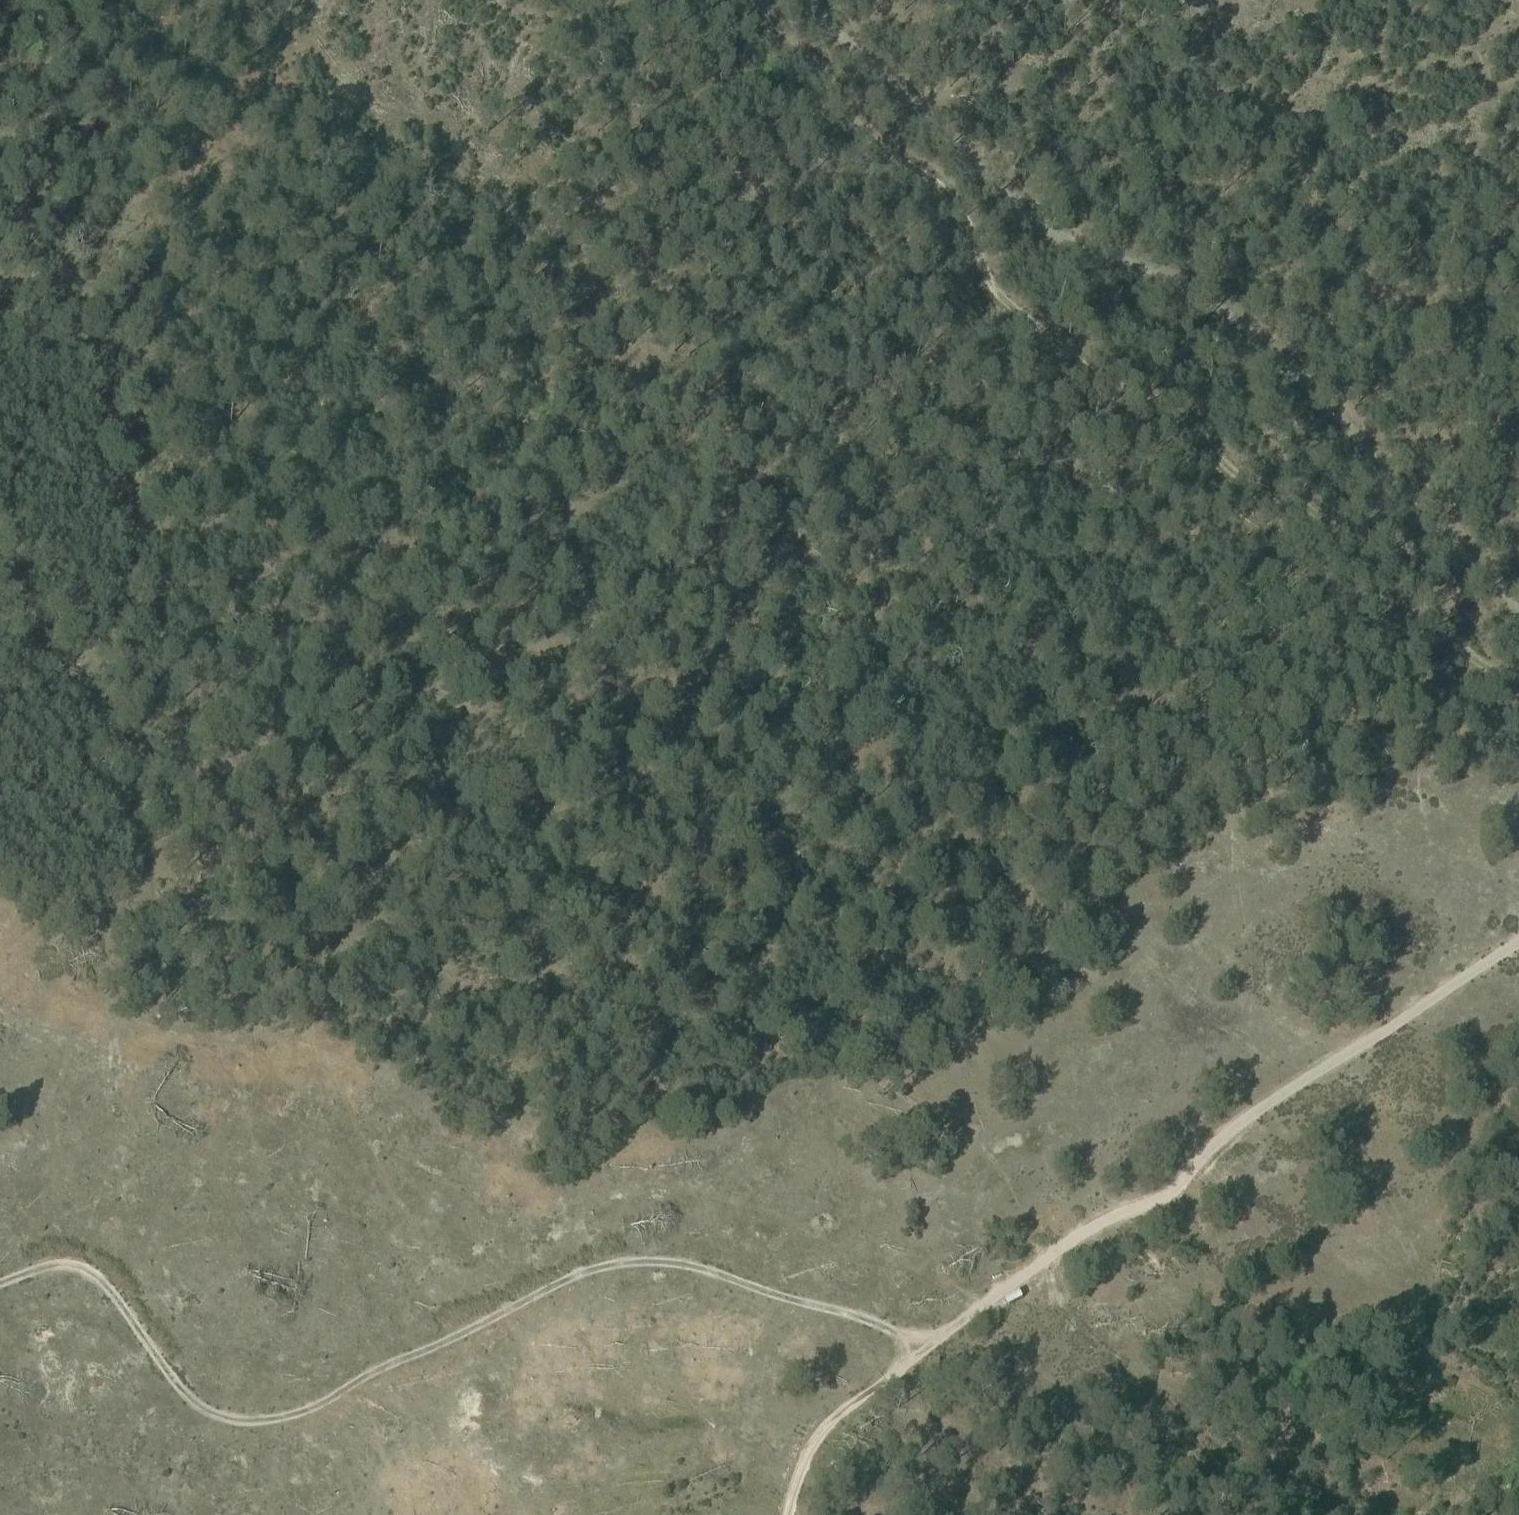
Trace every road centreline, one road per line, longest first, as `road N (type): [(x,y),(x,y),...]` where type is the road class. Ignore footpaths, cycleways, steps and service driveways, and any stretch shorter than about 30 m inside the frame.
road 1 (track): [(940,1340),(729,1278),(619,1265),(363,1374),(292,1417),(246,1424),(190,1399),(104,1282),(86,1270),(42,1267),(0,1284)]
road 2 (track): [(1518,934),(1220,1140),(1163,1196),(1058,1250),(843,1409),(806,1453),(788,1514)]

